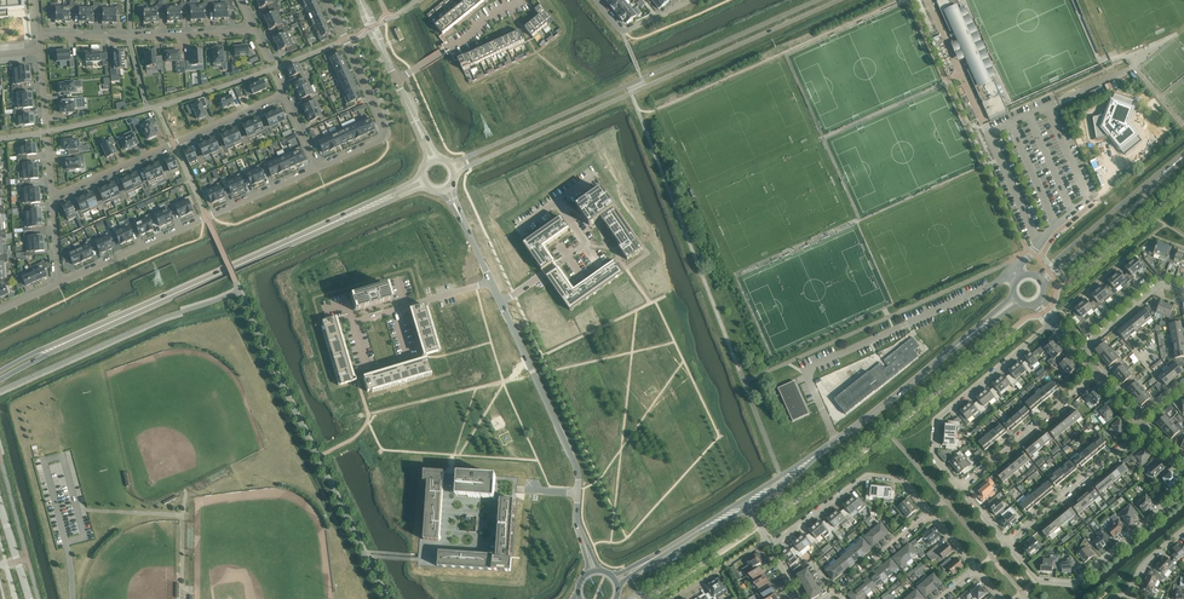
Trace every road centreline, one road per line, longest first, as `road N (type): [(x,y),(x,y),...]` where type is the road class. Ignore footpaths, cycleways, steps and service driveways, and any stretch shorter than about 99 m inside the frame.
road 1 (tertiary): [(455,172),(841,0)]
road 2 (tertiary): [(820,0),(451,164)]
road 3 (tertiary): [(593,570),(576,514),(577,466),(462,219)]
road 4 (tertiary): [(64,344),(325,227)]
road 5 (tertiary): [(745,501),(972,333)]
road 6 (residential): [(59,284),(316,168)]
road 7 (residential): [(284,94),(52,194)]
road 8 (residential): [(1054,321),(935,421),(933,453),(960,488)]
road 9 (residential): [(1006,544),(1038,581),(1074,584),(1183,493)]
road 10 (residential): [(316,168),(388,133),(328,0)]
road 11 (residential): [(254,30),(38,35)]
road 12 (residential): [(930,513),(902,479),(866,476),(769,545)]
road 13 (tertiary): [(1183,157),(1035,275)]
road 14 (tertiary): [(1043,284),(1183,157)]
road 15 (residential): [(1006,544),(1145,429)]
road 16 (residential): [(960,488),(1099,373)]
road 17 (residential): [(523,0),(396,80)]
road 18 (residential): [(1183,293),(1159,285),(1080,351)]
road 19 (tertiary): [(640,566),(745,501)]
road 20 (residential): [(838,592),(930,513)]

